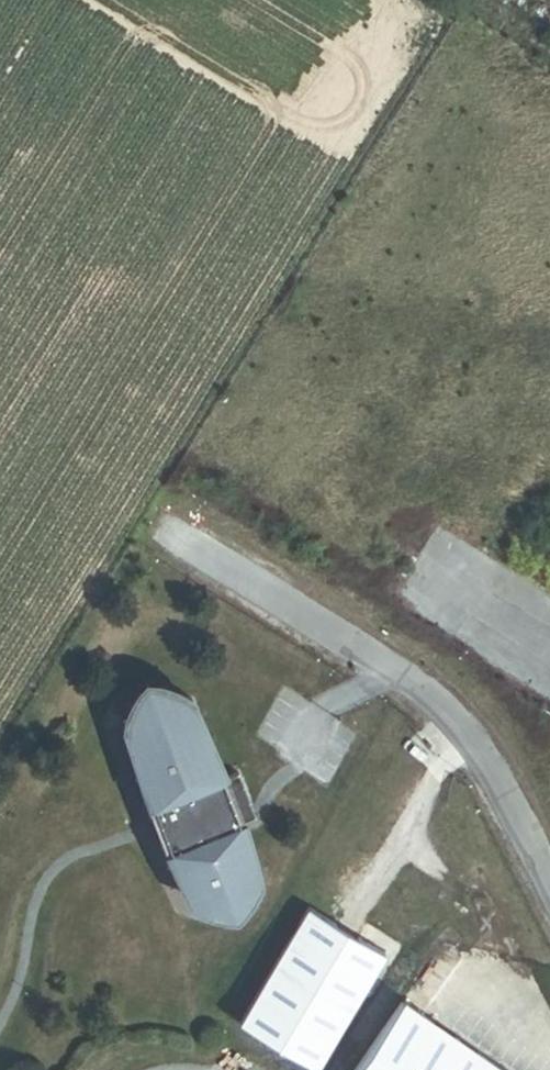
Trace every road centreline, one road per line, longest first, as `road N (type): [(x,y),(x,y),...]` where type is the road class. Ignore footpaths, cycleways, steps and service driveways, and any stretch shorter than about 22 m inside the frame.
road 1 (unclassified): [(549,887),(460,708),(145,521)]

